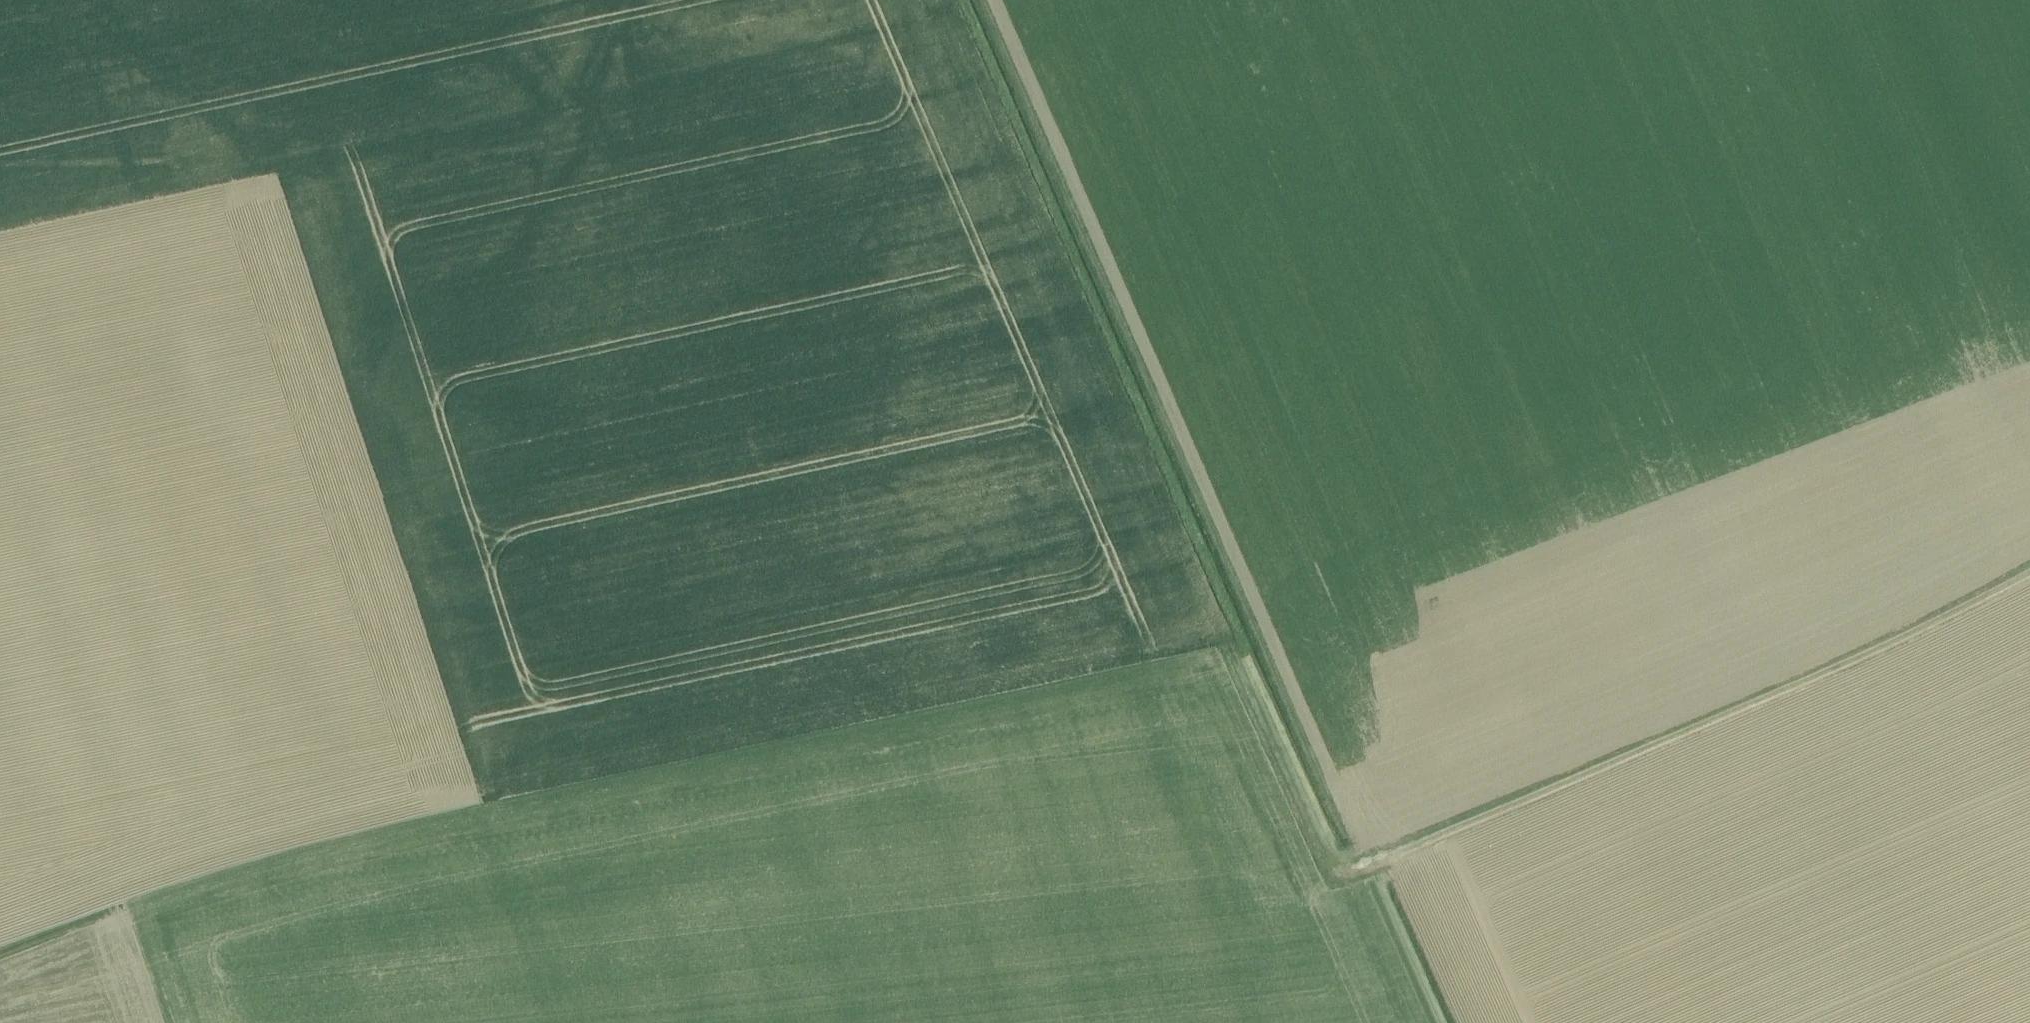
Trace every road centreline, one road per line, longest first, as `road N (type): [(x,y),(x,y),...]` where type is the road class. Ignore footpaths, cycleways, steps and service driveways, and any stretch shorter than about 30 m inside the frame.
road 1 (track): [(1365,870),(2029,574)]
road 2 (track): [(113,911),(0,952)]

